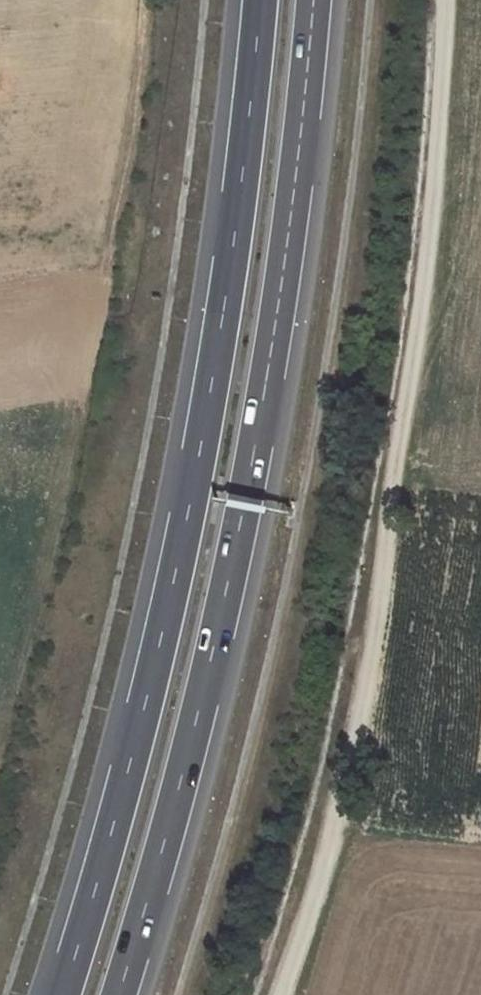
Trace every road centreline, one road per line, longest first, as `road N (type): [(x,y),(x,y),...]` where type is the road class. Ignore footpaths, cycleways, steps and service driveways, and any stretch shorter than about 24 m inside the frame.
road 1 (trunk): [(260,0),(205,426),(167,612),(62,994)]
road 2 (trunk): [(116,994),(221,615),(270,358),(312,0)]
road 3 (track): [(440,0),(429,219),(362,700),(320,880),(277,994)]

